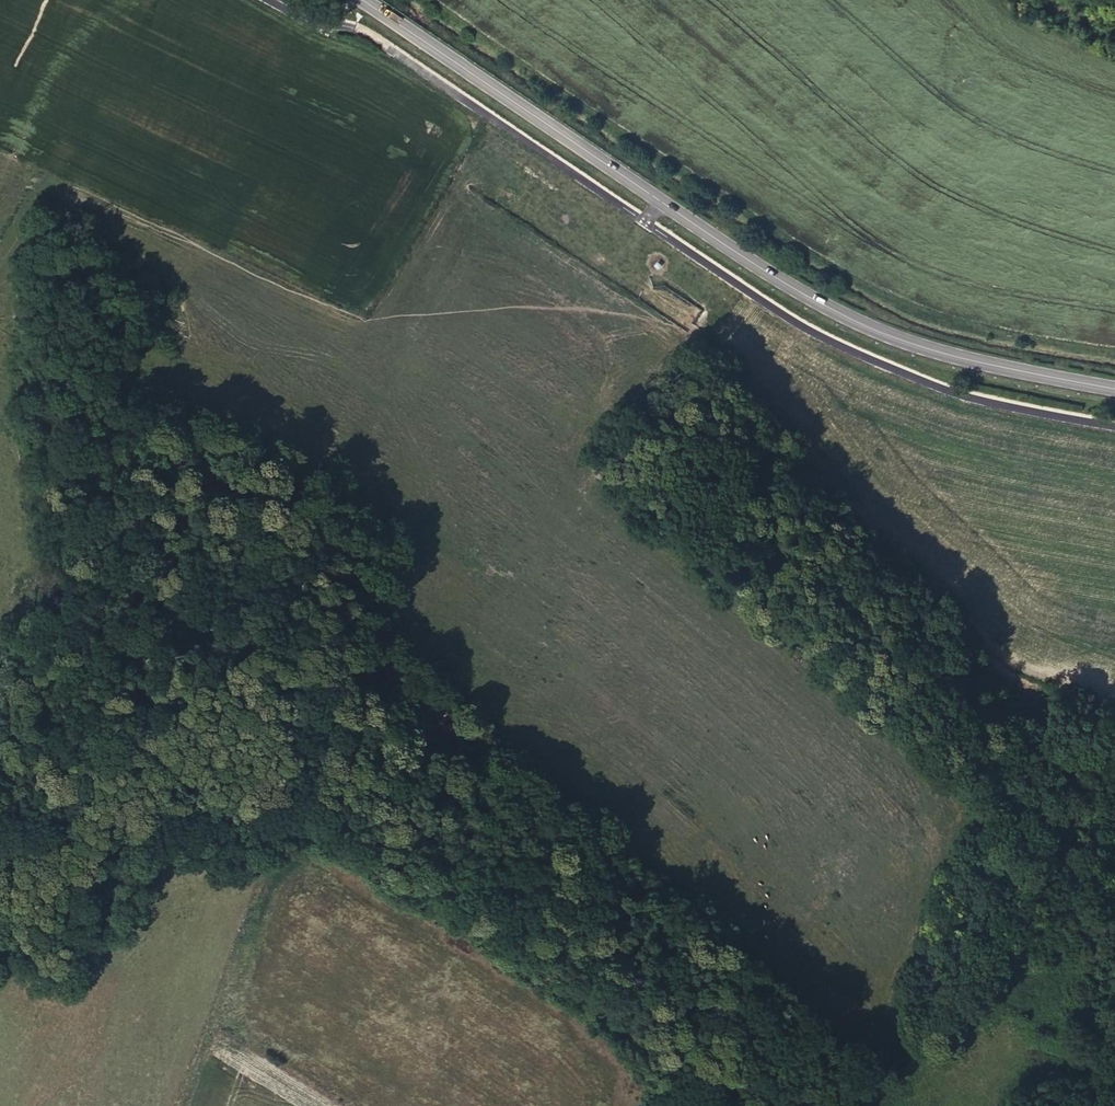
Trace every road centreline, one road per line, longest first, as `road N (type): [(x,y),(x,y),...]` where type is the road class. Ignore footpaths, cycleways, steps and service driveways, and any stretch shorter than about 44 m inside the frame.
road 1 (secondary): [(1114,389),(944,353),(841,314),(363,0)]

